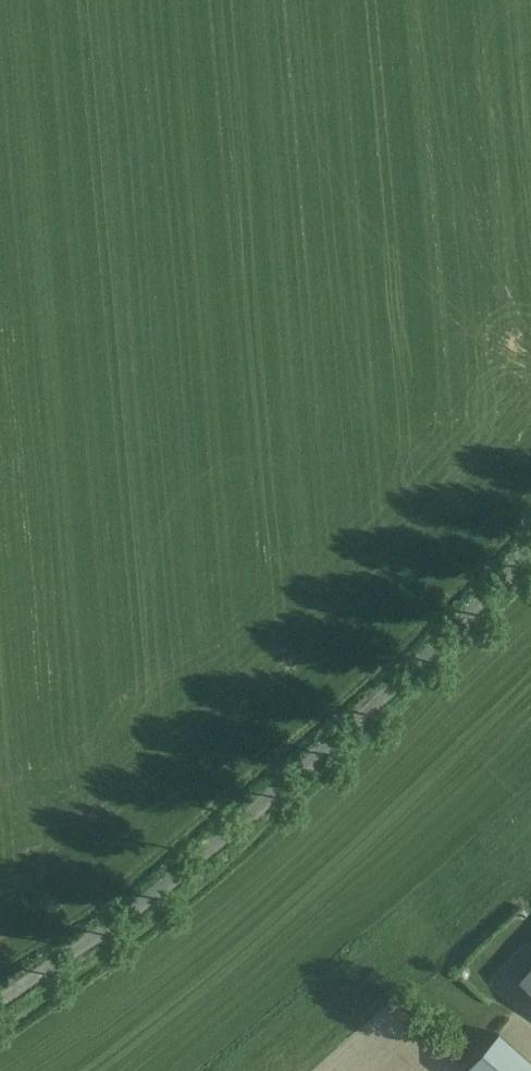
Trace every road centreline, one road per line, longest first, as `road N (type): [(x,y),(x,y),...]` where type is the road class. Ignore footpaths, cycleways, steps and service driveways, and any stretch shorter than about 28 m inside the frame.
road 1 (unclassified): [(0,999),(230,834),(530,553)]

